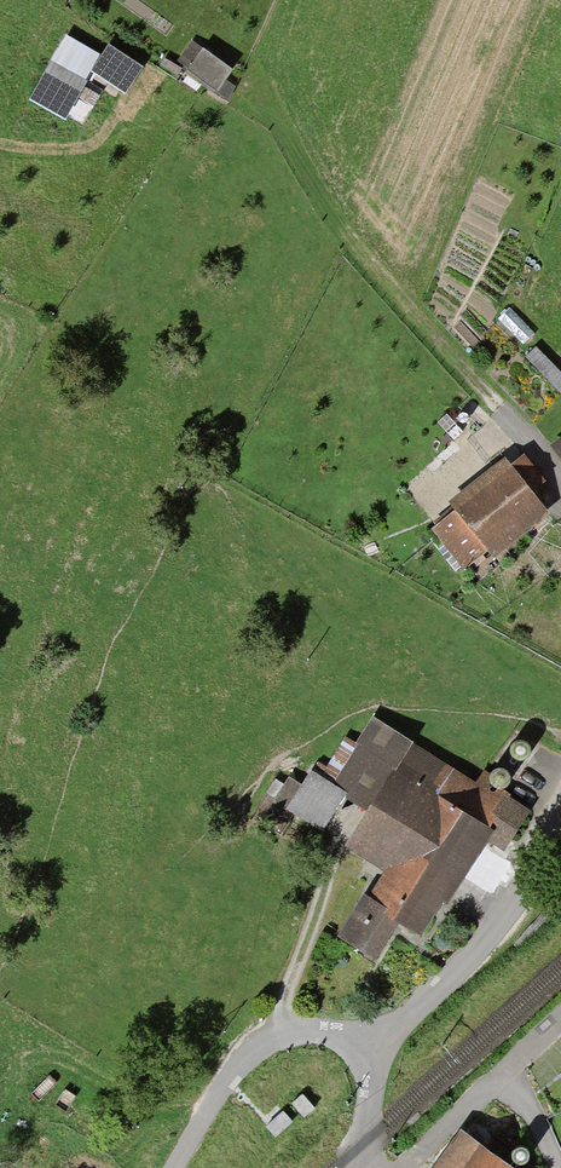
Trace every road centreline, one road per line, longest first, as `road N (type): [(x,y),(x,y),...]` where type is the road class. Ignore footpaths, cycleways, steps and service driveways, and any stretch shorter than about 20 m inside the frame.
road 1 (residential): [(373,1049),(518,905),(560,809)]
road 2 (unclassified): [(174,1167),(231,1074),(259,1046),(289,1033),(322,1032),(373,1049)]

